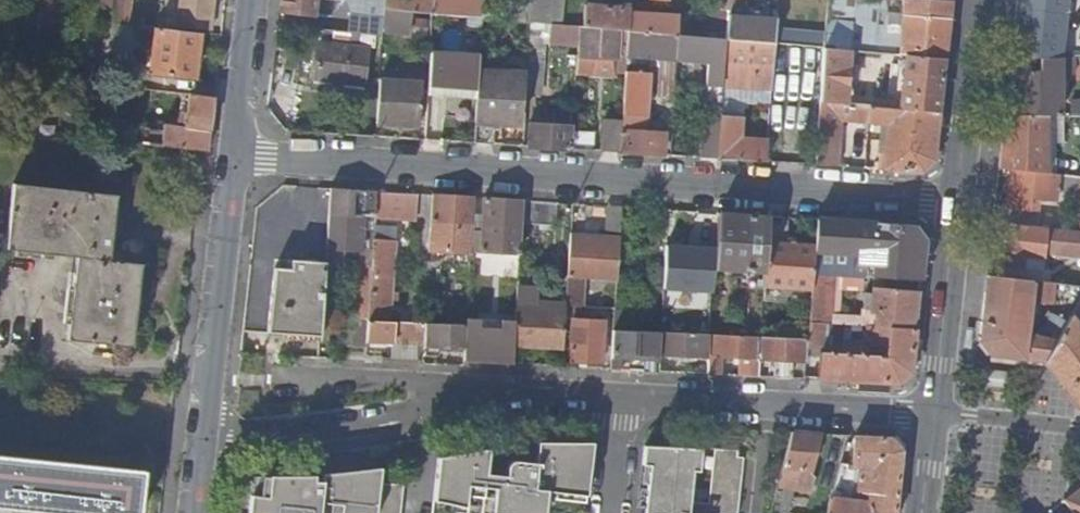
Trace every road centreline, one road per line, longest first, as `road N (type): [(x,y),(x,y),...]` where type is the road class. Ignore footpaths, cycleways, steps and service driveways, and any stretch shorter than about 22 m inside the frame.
road 1 (residential): [(234,159),(955,202)]
road 2 (residential): [(210,432),(306,432),(529,389)]
road 3 (residential): [(620,395),(933,415)]
road 4 (residential): [(210,432),(234,159)]
road 5 (residential): [(273,380),(529,389)]
road 6 (tertiary): [(933,415),(955,202)]
road 7 (tertiary): [(955,202),(978,0)]
road 8 (residential): [(234,159),(252,0)]
road 9 (residential): [(1079,428),(933,415)]

